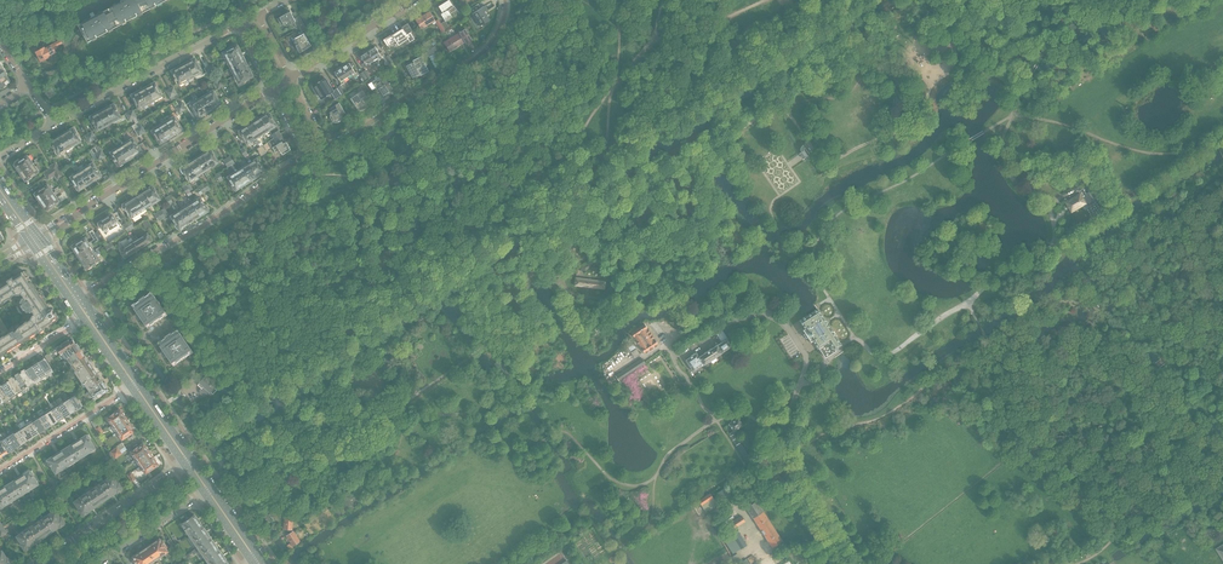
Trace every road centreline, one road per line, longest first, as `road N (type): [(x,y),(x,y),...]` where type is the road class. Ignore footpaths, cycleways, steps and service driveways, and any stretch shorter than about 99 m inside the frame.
road 1 (residential): [(305,155),(81,297)]
road 2 (residential): [(69,218),(274,88)]
road 3 (residential): [(326,145),(477,58),(499,30),(505,0)]
road 4 (residential): [(56,124),(239,25)]
road 5 (residential): [(185,466),(42,563)]
road 6 (residential): [(0,471),(132,389)]
road 7 (residential): [(292,77),(415,0)]
road 8 (residential): [(100,563),(205,493)]

